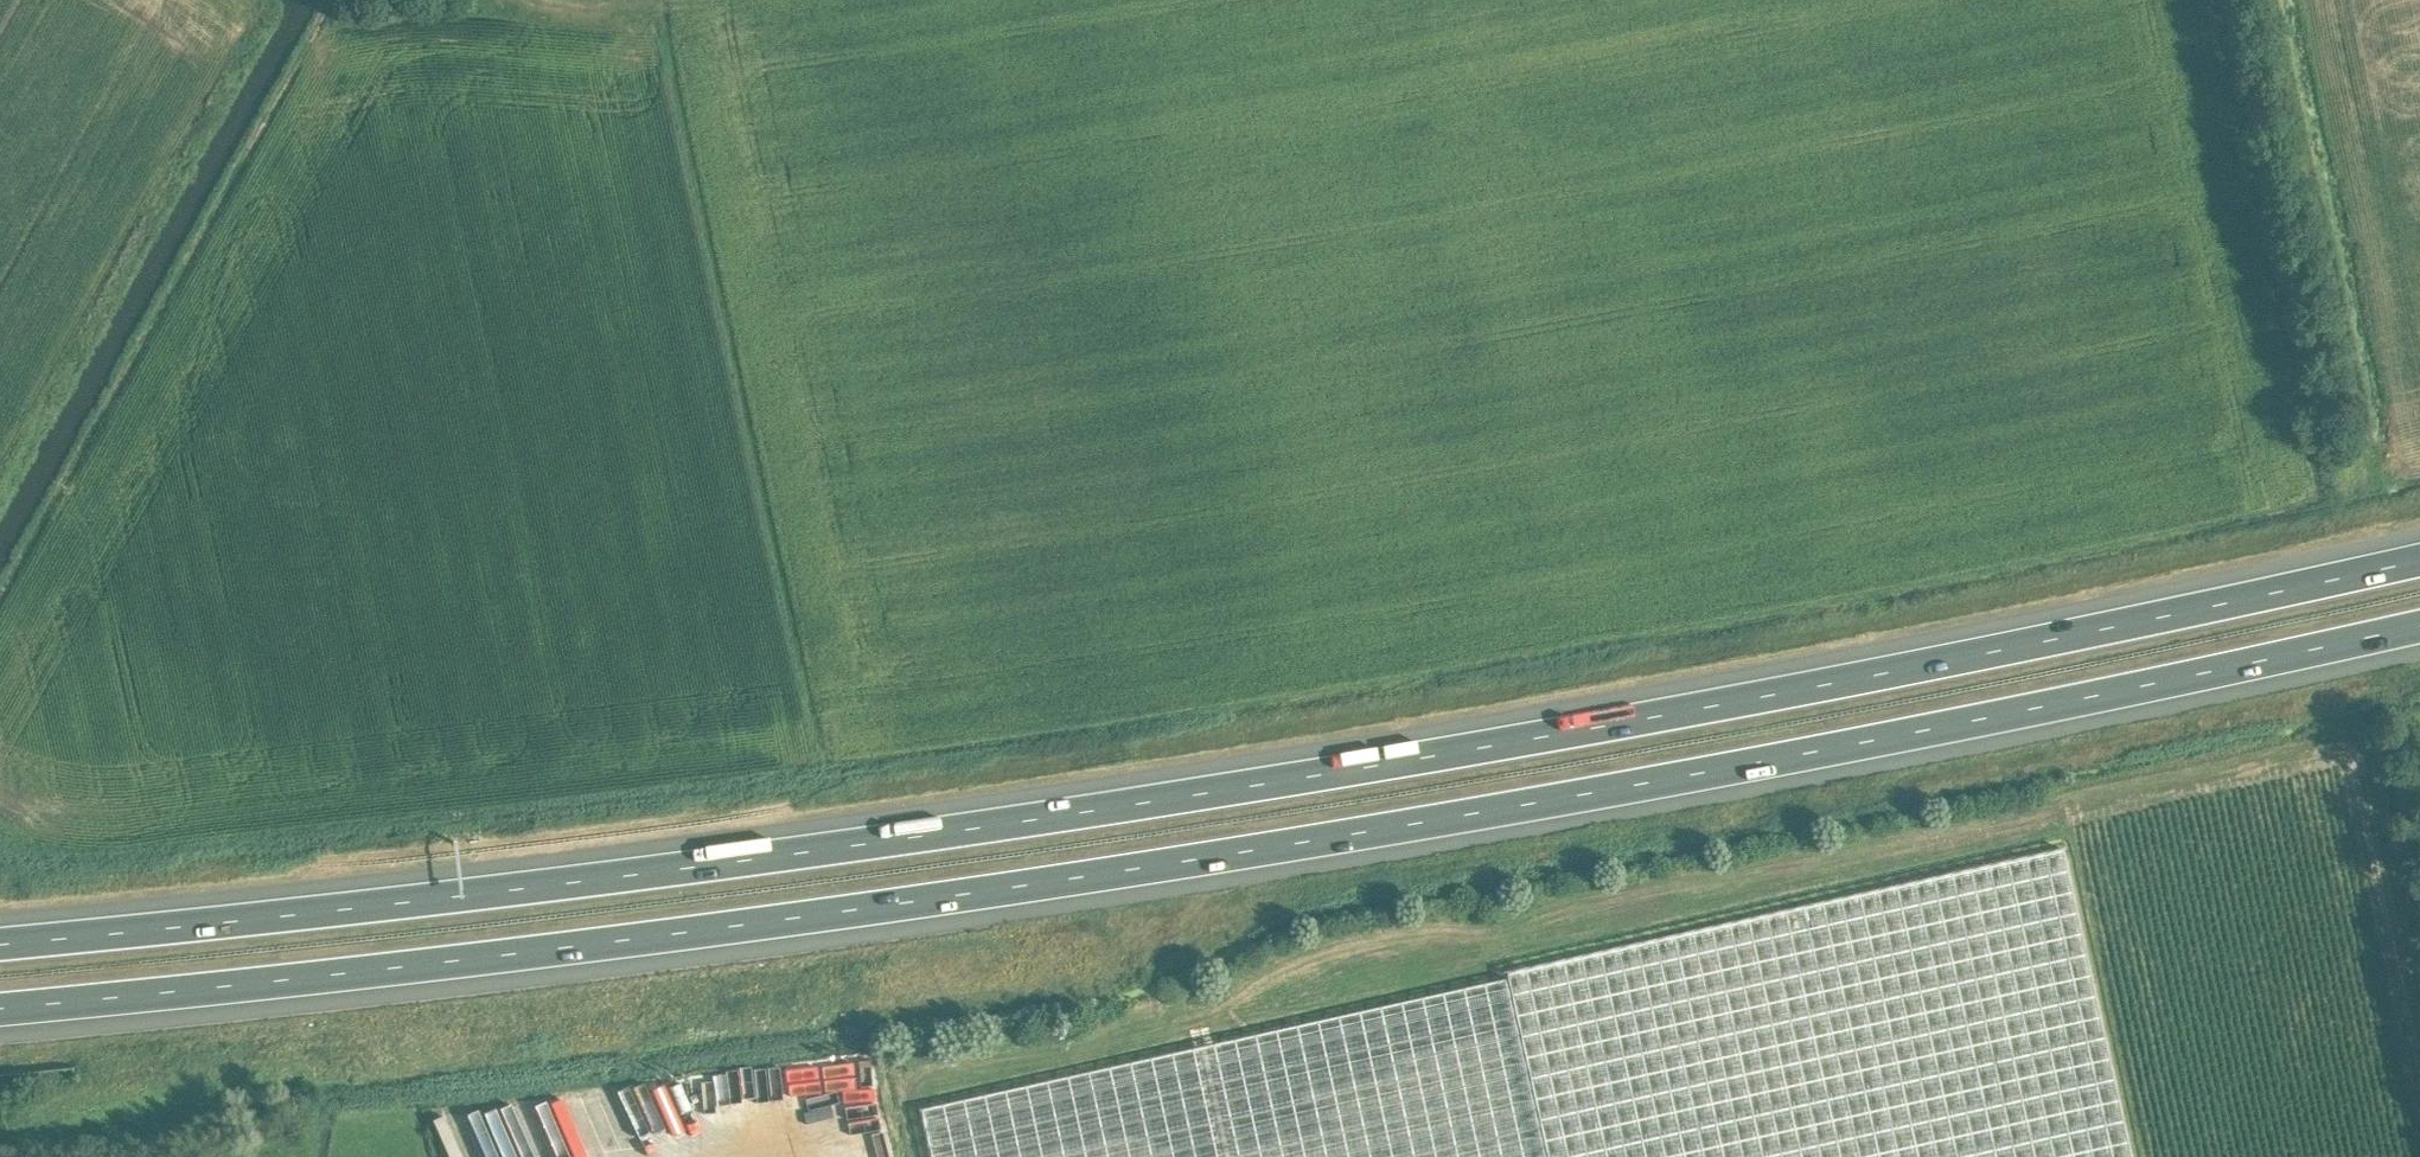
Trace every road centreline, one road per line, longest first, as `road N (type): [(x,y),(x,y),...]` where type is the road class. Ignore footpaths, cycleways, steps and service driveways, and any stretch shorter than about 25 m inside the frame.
road 1 (motorway): [(2419,558),(1701,709),(1108,809),(674,870),(0,941)]
road 2 (motorway): [(0,1006),(877,905),(1645,785),(2419,624)]

